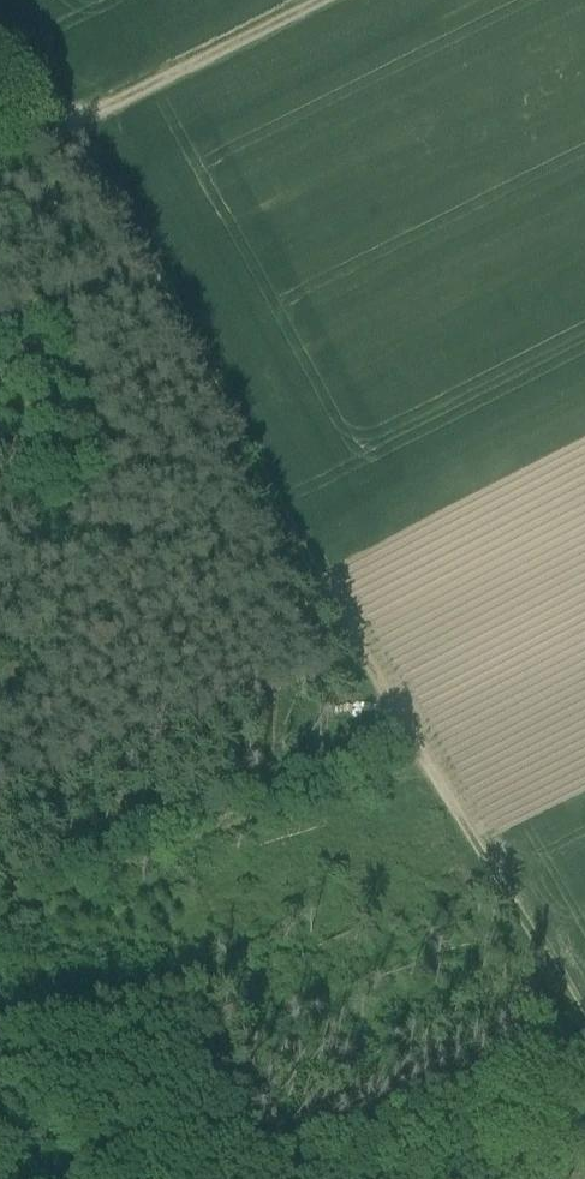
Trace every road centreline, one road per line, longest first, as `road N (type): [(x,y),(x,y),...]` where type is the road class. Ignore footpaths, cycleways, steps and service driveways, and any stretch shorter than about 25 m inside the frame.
road 1 (track): [(584,1053),(61,153)]
road 2 (track): [(0,923),(421,772)]
road 3 (track): [(366,0),(61,153)]

